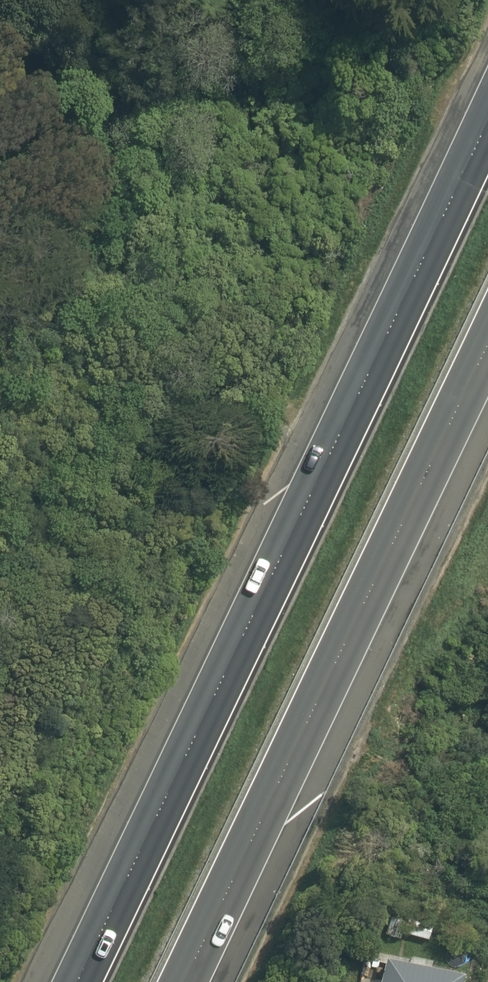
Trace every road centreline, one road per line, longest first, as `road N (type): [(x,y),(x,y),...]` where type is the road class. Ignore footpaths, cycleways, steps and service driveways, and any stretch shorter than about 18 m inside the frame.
road 1 (motorway): [(78,981),(487,113)]
road 2 (motorway): [(487,343),(185,981)]

